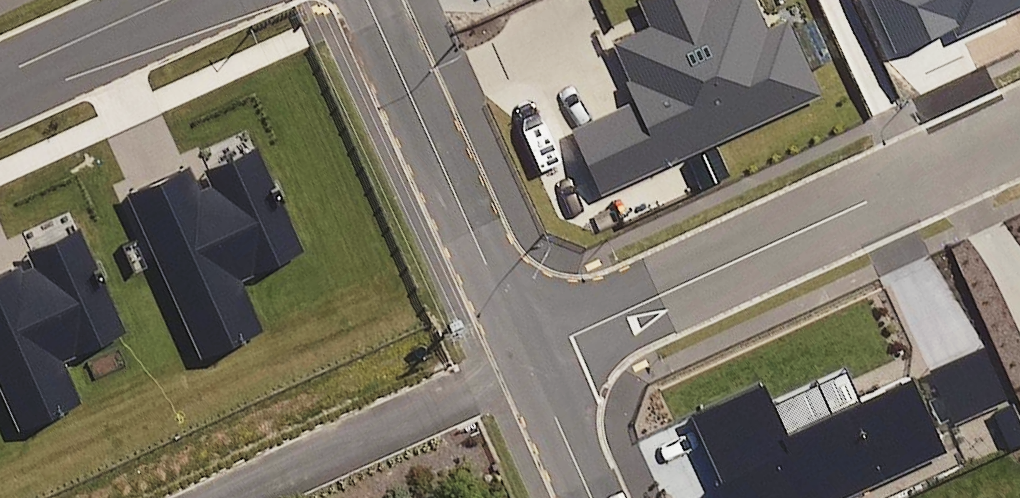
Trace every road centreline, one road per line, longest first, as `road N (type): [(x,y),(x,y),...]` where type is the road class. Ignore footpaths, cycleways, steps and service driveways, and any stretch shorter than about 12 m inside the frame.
road 1 (residential): [(526,357),(1019,131)]
road 2 (residential): [(526,357),(367,0)]
road 3 (residential): [(530,365),(234,497)]
road 4 (residential): [(168,0),(0,77)]
road 5 (residential): [(590,497),(530,365)]

